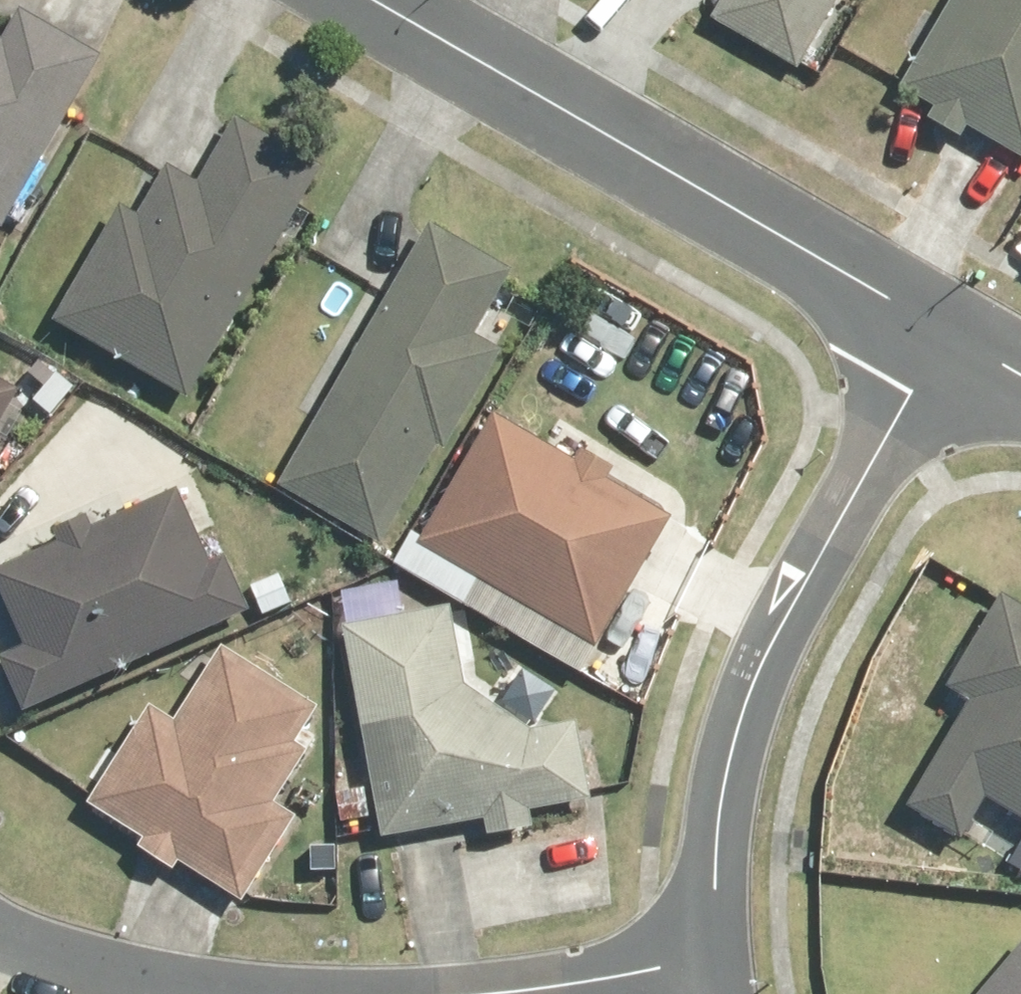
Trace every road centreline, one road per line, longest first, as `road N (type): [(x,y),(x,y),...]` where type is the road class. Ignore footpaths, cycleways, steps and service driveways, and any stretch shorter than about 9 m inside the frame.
road 1 (residential): [(719,963),(715,856),(731,762),(765,660),(942,340)]
road 2 (residential): [(942,340),(361,0)]
road 3 (residential): [(489,993),(719,963)]
road 4 (residential): [(0,934),(79,966),(222,993)]

